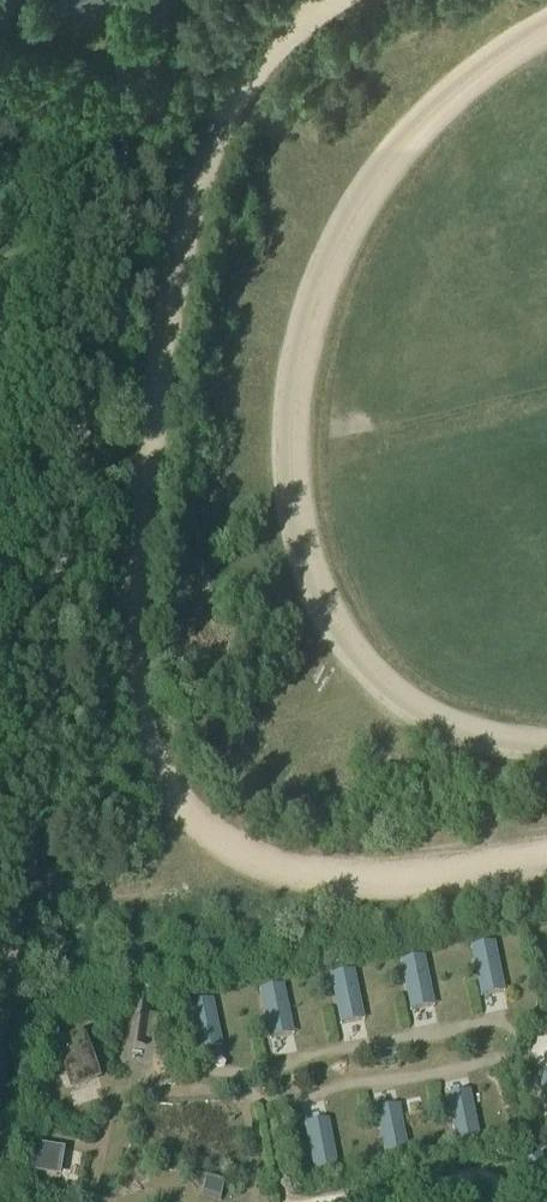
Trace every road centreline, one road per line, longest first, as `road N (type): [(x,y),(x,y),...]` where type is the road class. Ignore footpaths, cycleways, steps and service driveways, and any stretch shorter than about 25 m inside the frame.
road 1 (track): [(0,1042),(76,545)]
road 2 (track): [(76,545),(149,93)]

